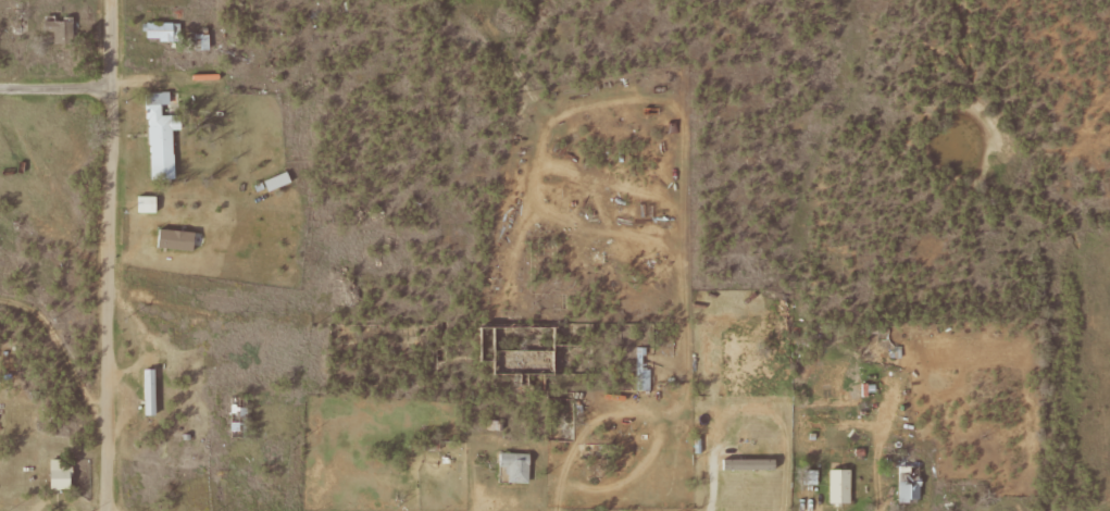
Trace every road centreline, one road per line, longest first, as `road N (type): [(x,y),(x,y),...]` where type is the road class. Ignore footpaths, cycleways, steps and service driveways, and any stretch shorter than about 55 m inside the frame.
road 1 (residential): [(112,510),(118,0)]

